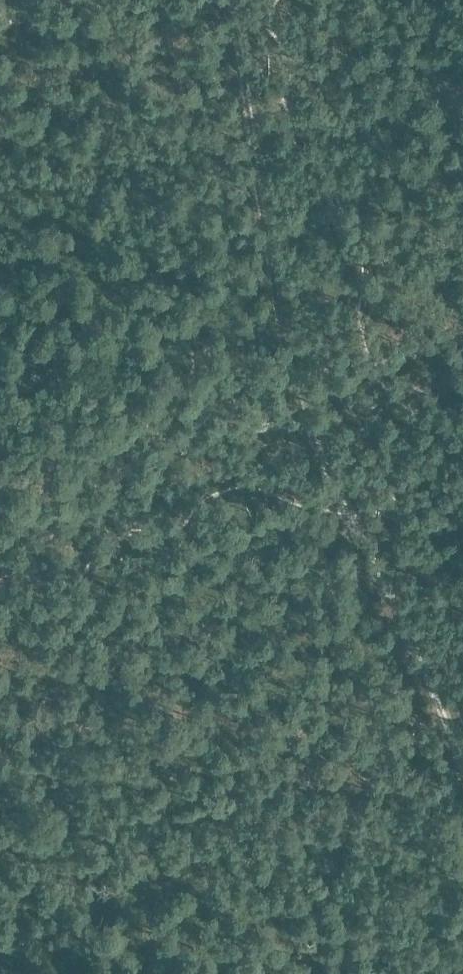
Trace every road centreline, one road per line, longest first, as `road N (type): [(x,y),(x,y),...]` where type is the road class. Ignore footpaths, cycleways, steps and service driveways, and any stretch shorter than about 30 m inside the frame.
road 1 (track): [(227,0),(294,399)]
road 2 (track): [(305,431),(462,769)]
road 3 (track): [(0,531),(171,457),(299,413)]
road 4 (track): [(294,399),(462,341)]

